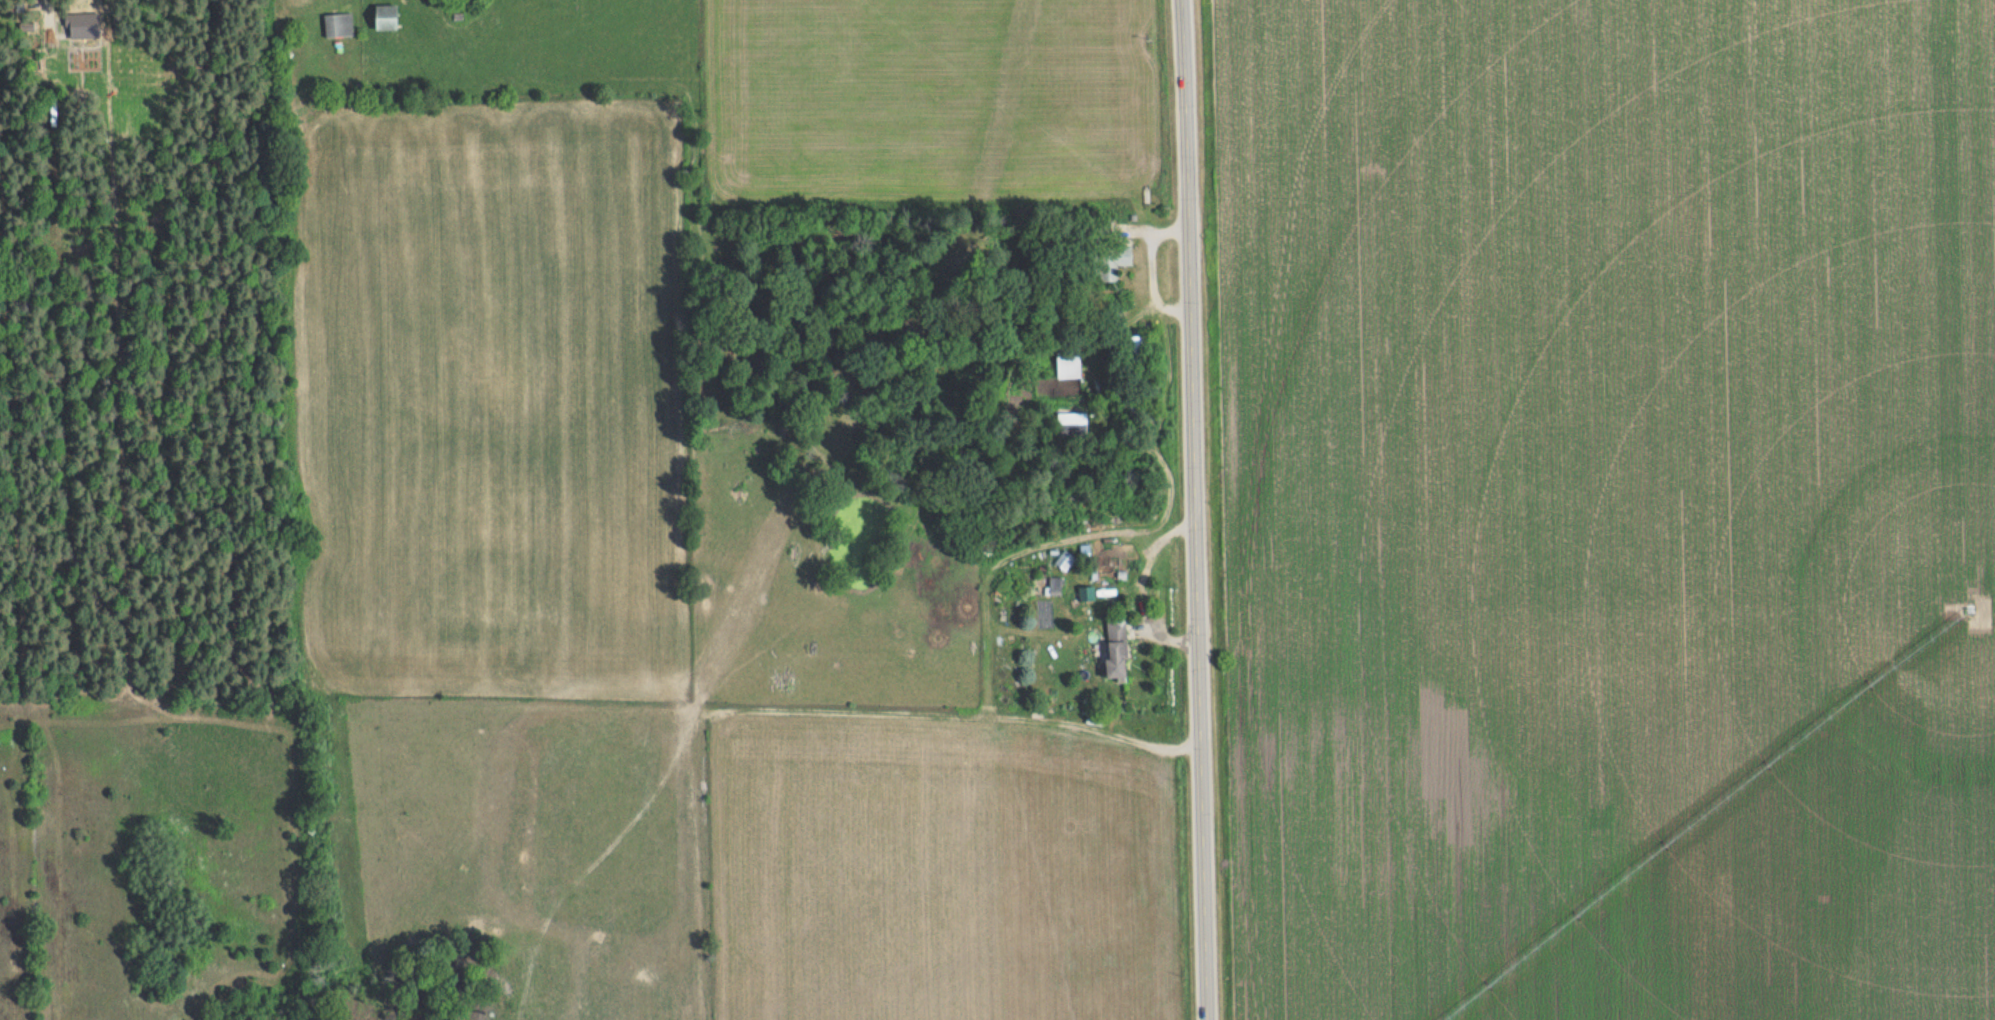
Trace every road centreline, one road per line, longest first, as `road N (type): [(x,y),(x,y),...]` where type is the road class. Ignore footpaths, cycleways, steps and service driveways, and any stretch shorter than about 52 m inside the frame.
road 1 (tertiary): [(1211,1019),(1184,0)]

